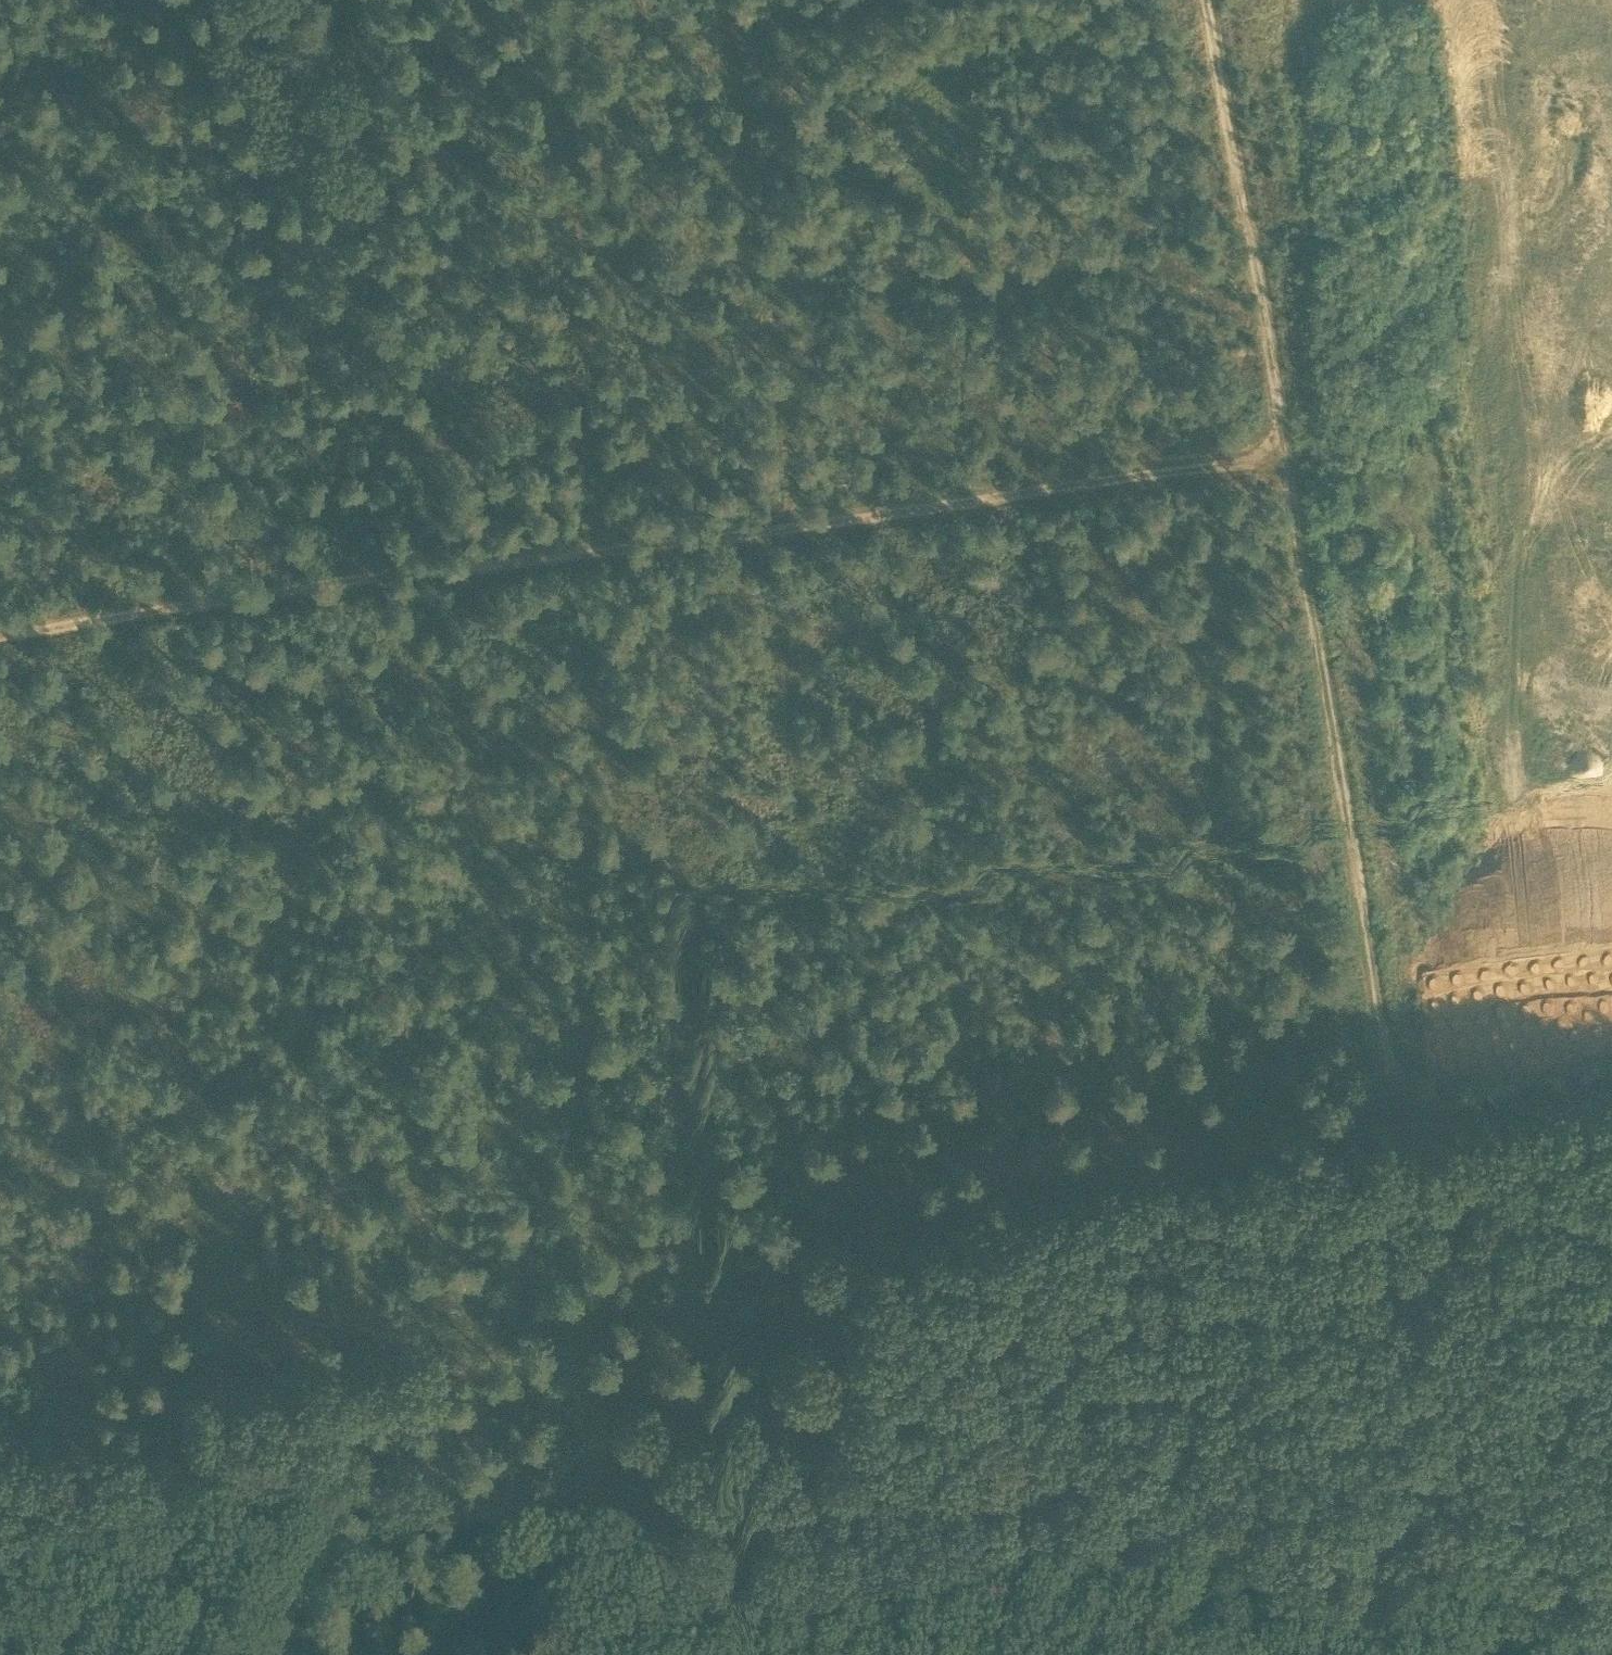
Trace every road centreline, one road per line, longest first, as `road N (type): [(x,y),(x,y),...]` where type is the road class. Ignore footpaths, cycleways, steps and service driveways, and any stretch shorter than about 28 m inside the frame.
road 1 (track): [(0,601),(1275,406)]
road 2 (track): [(1275,406),(1388,1074),(1422,1110),(1456,1116),(1611,1093)]
road 3 (track): [(1209,0),(1275,406)]

